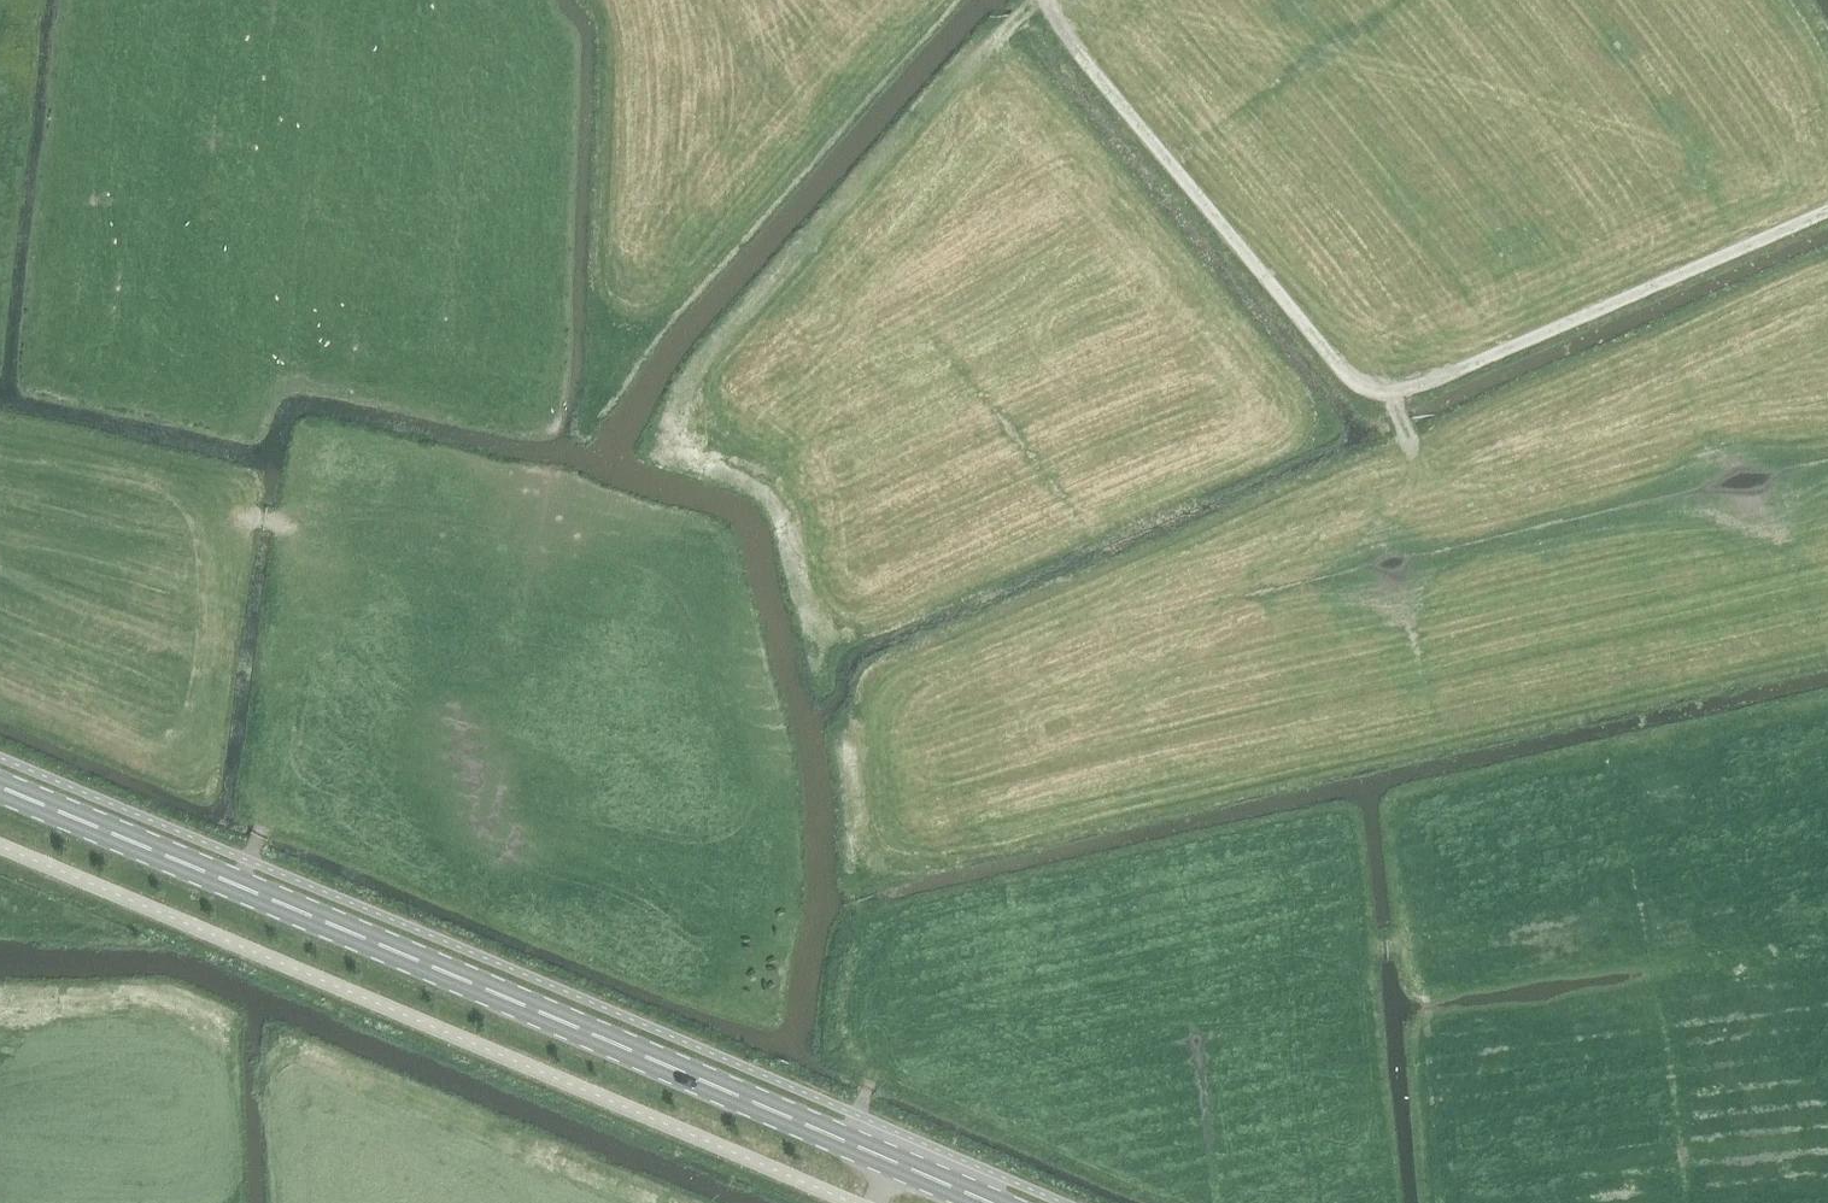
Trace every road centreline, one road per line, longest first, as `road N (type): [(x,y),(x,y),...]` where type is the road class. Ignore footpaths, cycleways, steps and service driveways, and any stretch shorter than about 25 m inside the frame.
road 1 (primary): [(992,1202),(0,787)]

